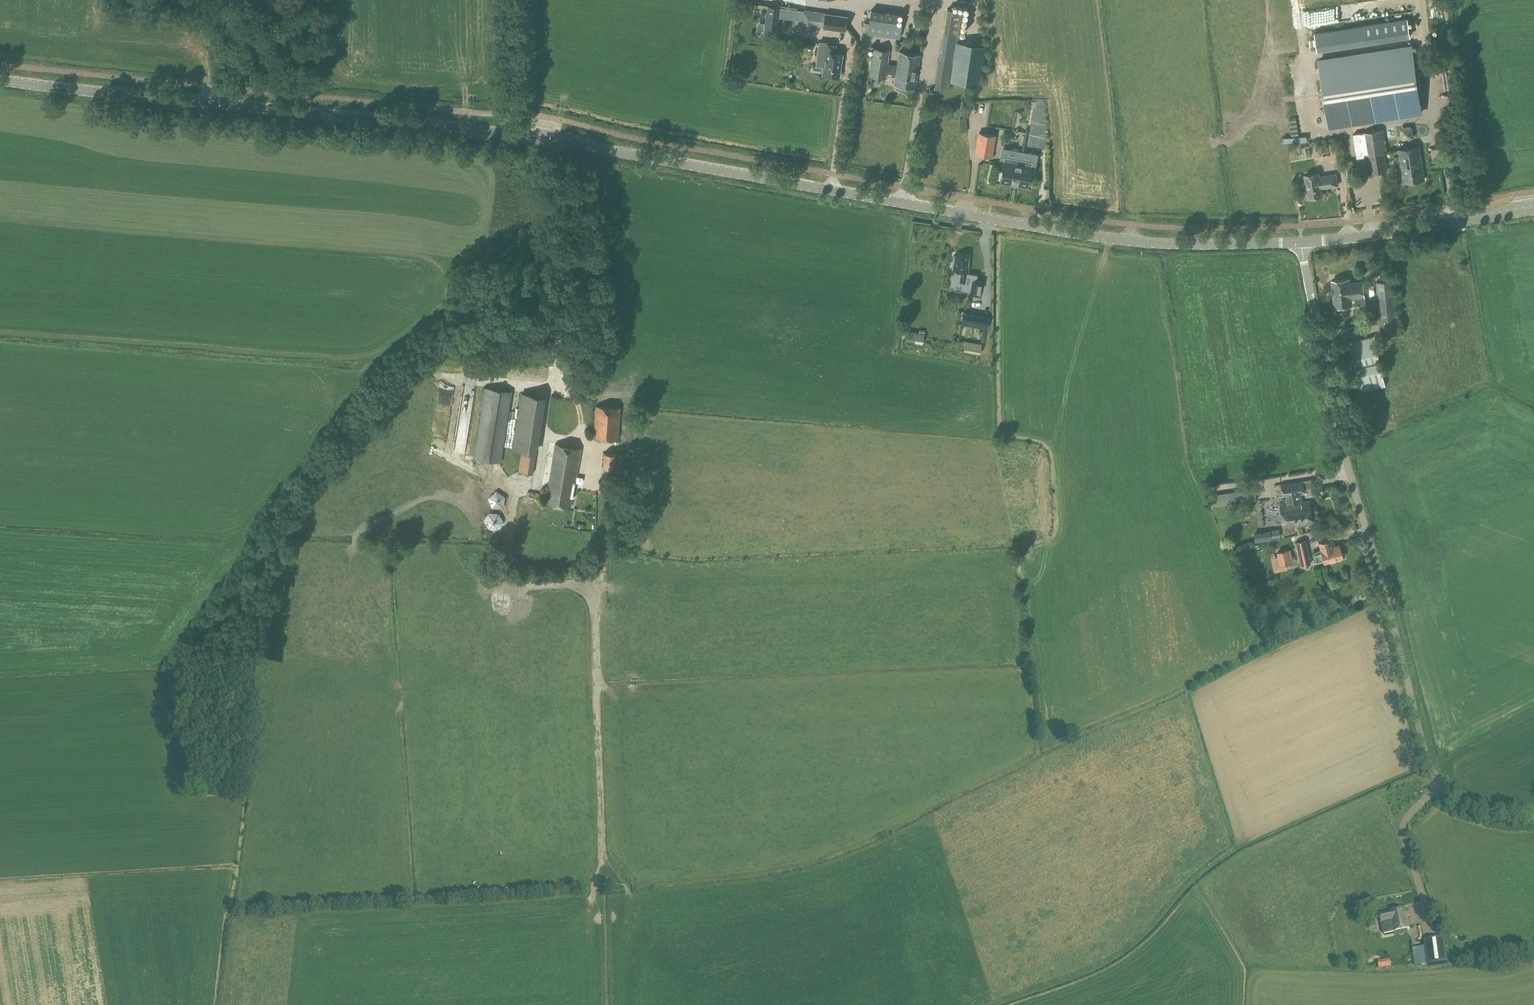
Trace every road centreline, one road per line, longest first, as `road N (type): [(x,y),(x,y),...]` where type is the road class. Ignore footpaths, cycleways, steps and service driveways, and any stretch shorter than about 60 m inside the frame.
road 1 (tertiary): [(0,82),(512,134),(1111,240),(1301,243)]
road 2 (unclassified): [(1533,812),(1480,809),(1433,773),(1335,416),(1301,243)]
road 3 (tertiary): [(1301,243),(1456,225)]

